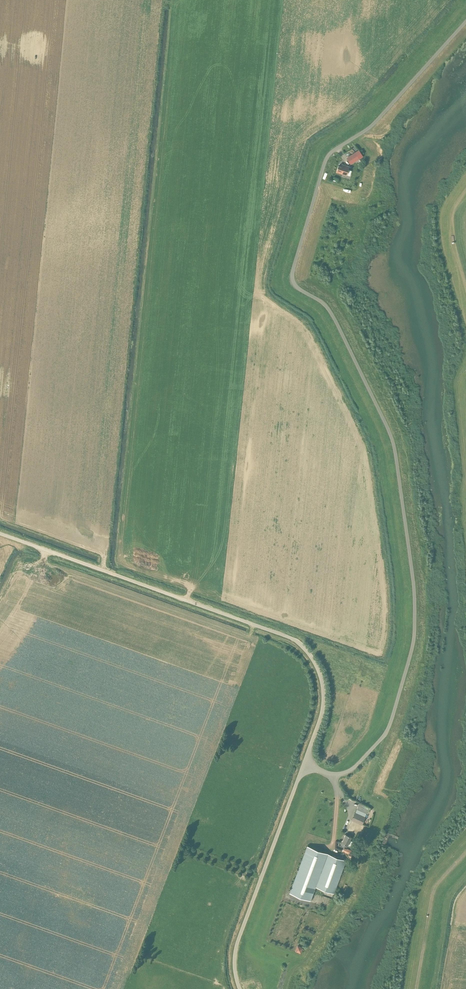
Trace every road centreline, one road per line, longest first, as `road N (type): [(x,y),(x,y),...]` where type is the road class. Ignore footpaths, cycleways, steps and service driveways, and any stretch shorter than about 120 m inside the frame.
road 1 (residential): [(305,762),(335,776),(351,771),(386,733),(412,647),(413,598),(394,441),(336,318),(300,289),(294,271),(329,155),(375,120),(465,21)]
road 2 (unclassified): [(305,762),(323,694),(299,643),(0,534)]
road 3 (unclassified): [(305,762),(236,950),(240,988)]
road 4 (track): [(416,988),(434,888),(465,853)]

